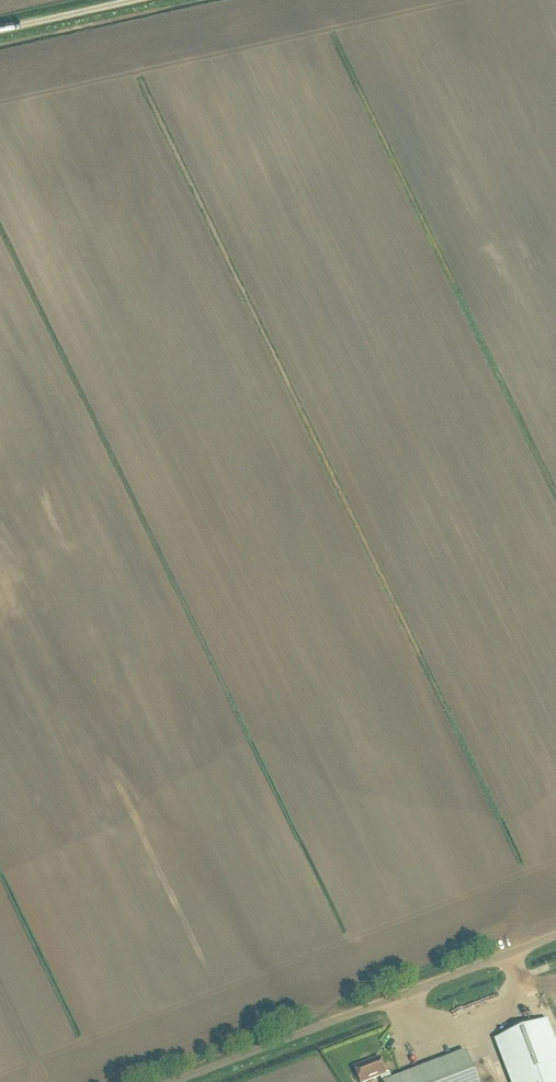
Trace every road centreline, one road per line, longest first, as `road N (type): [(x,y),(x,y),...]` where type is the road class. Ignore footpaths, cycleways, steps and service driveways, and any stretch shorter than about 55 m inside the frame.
road 1 (unclassified): [(172,1081),(555,935)]
road 2 (unclassified): [(0,26),(119,0)]

